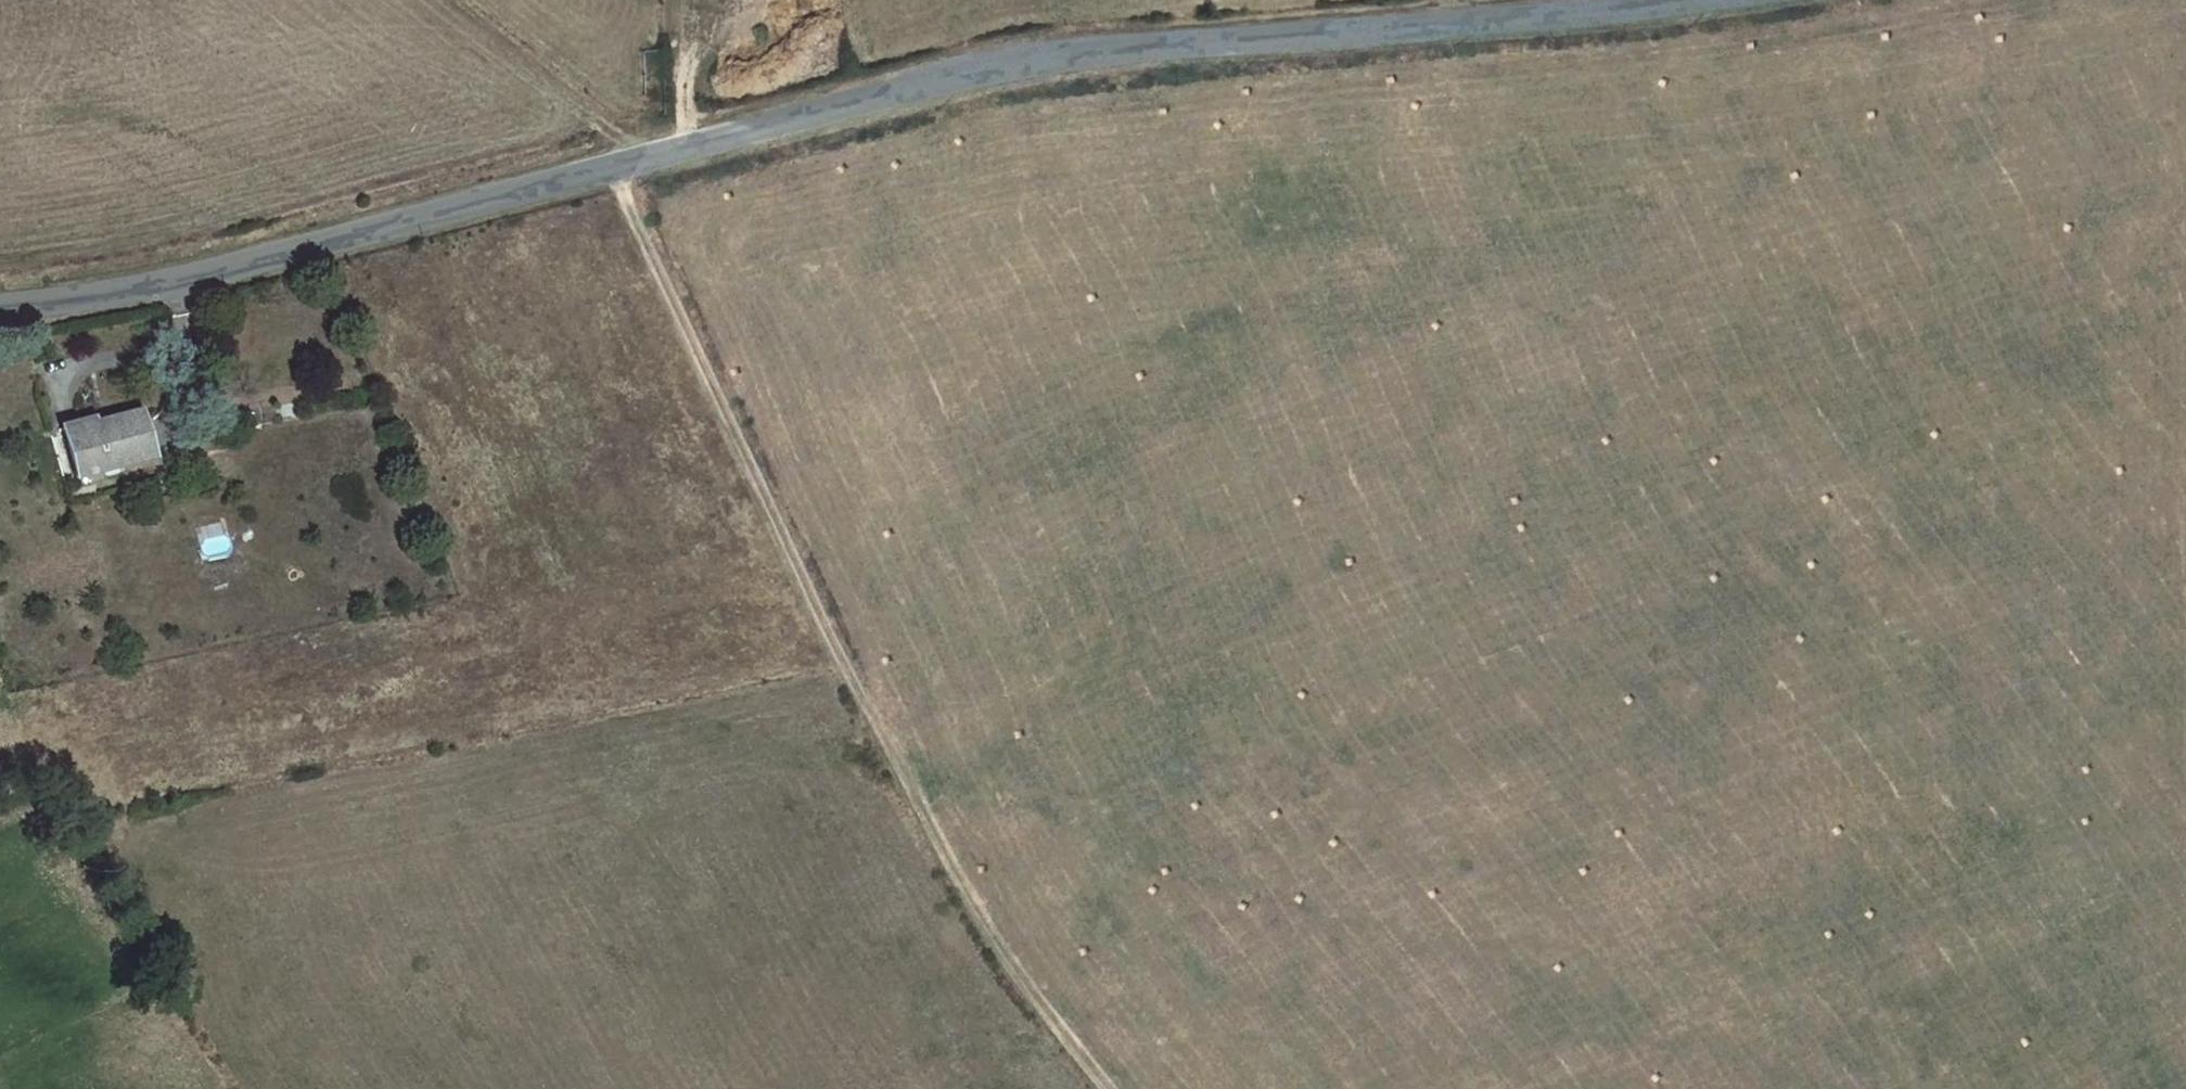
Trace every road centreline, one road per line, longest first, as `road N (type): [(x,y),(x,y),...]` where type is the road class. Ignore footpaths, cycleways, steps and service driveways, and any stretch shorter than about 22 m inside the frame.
road 1 (unclassified): [(1690,0),(1033,61),(84,300),(0,304)]
road 2 (track): [(1095,1088),(1009,986),(845,691),(615,169)]

